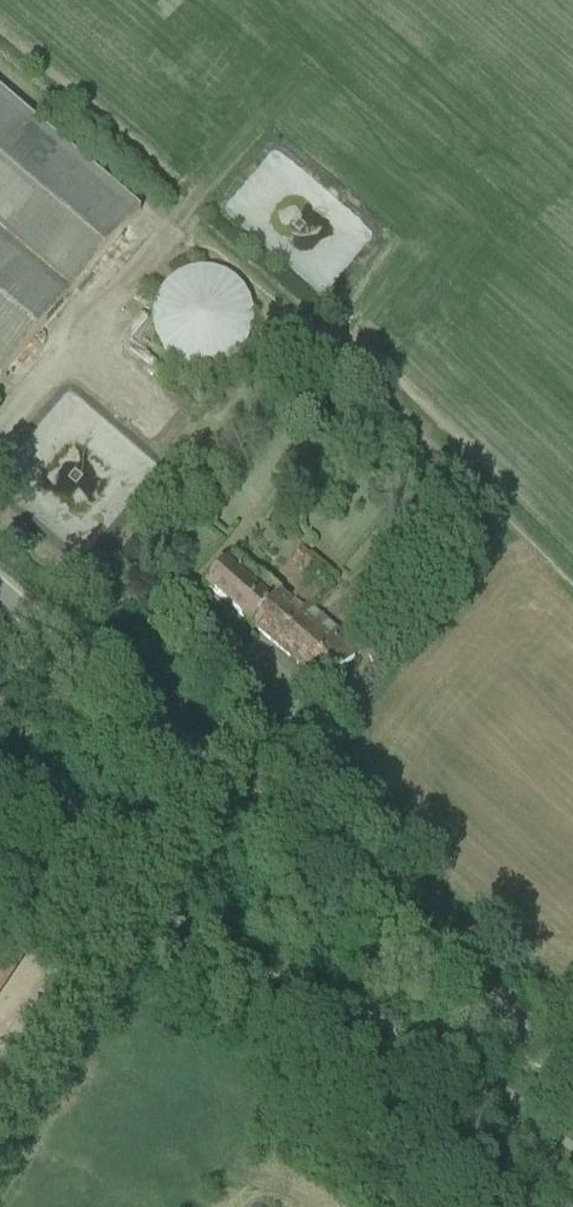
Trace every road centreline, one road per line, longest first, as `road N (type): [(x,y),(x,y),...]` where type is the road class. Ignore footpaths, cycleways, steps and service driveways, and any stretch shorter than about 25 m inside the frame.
road 1 (tertiary): [(211,772),(572,1083)]
road 2 (unclassified): [(211,772),(0,1076)]
road 3 (tertiary): [(0,593),(211,772)]

